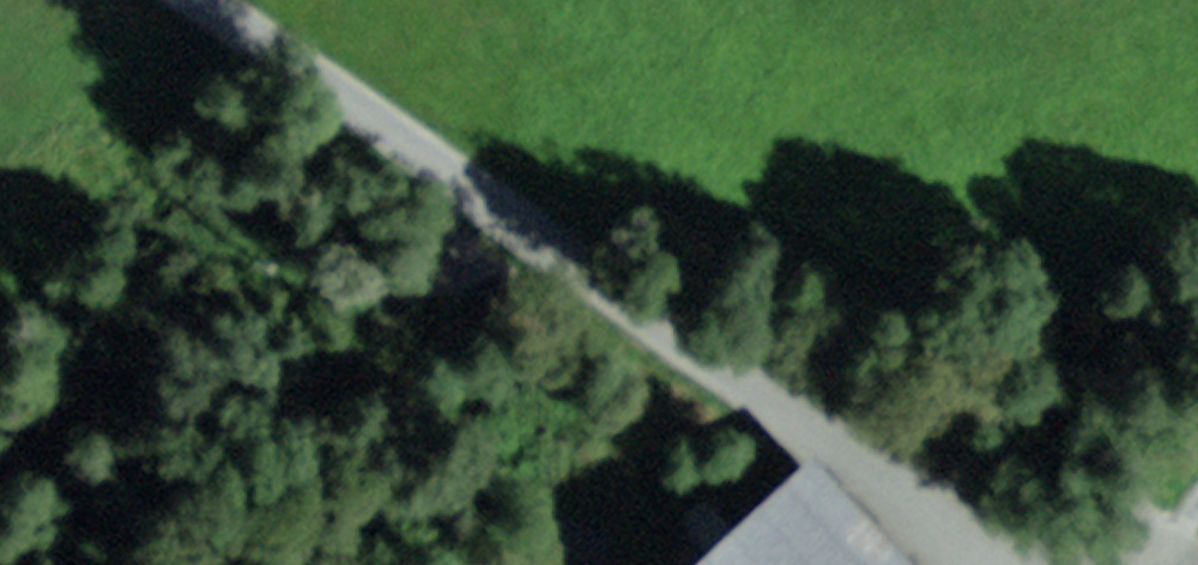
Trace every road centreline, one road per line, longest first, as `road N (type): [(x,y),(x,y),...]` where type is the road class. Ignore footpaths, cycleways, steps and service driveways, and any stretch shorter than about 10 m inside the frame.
road 1 (residential): [(222,0),(961,564)]
road 2 (track): [(499,212),(211,564)]

